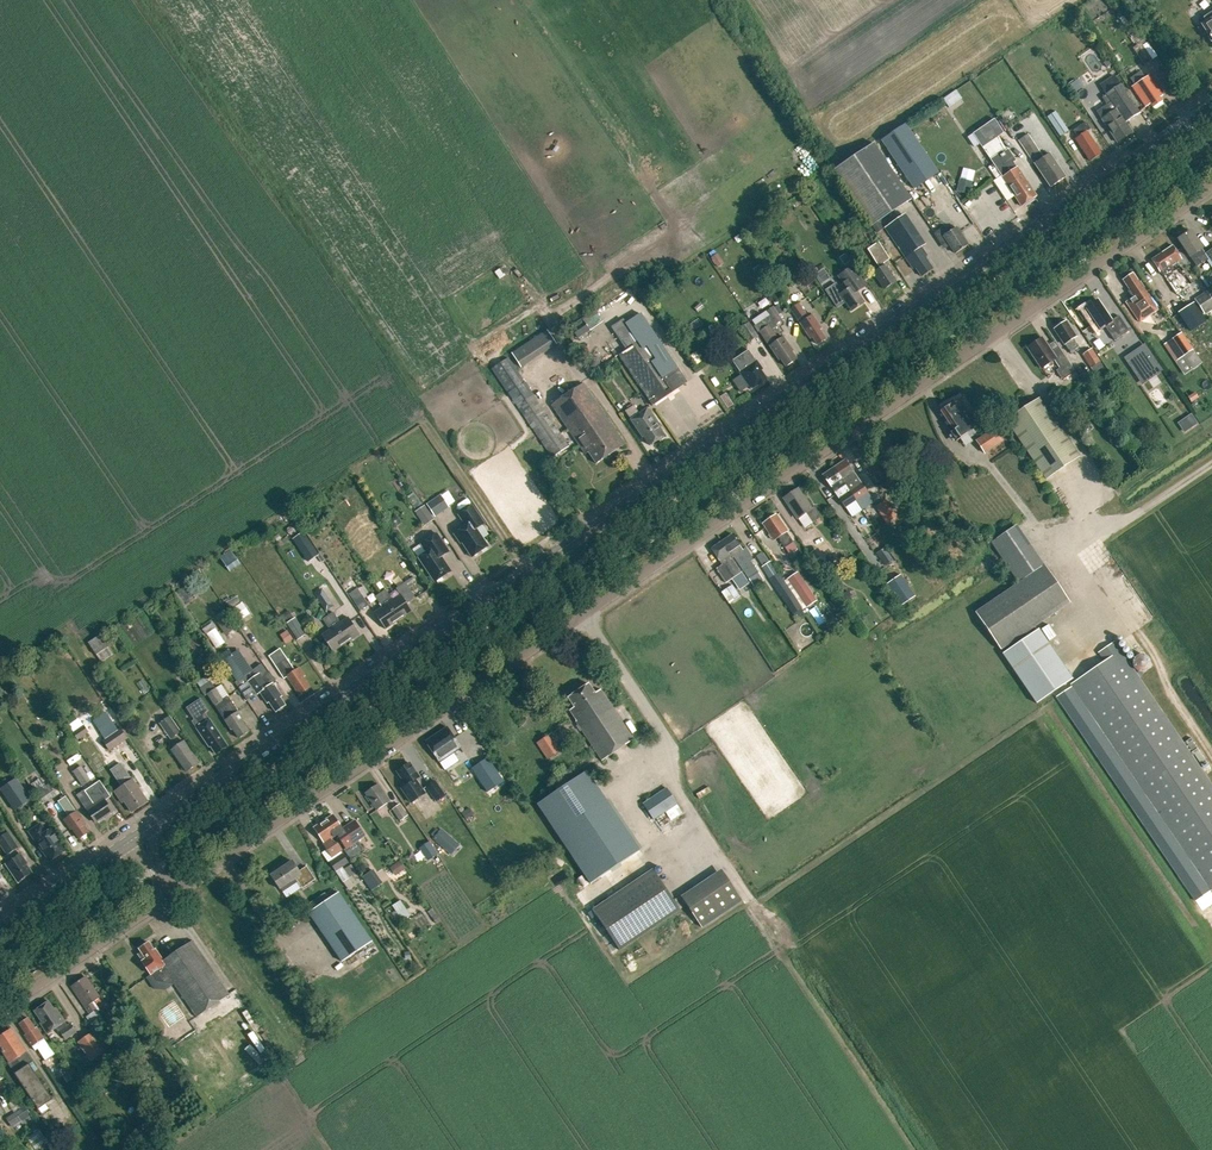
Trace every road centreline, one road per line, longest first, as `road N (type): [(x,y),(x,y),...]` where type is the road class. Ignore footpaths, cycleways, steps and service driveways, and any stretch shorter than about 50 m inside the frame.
road 1 (secondary): [(140,834),(1211,104)]
road 2 (residential): [(175,889),(1211,185)]
road 3 (residential): [(0,1008),(175,889)]
road 4 (secondary): [(0,929),(140,834)]

